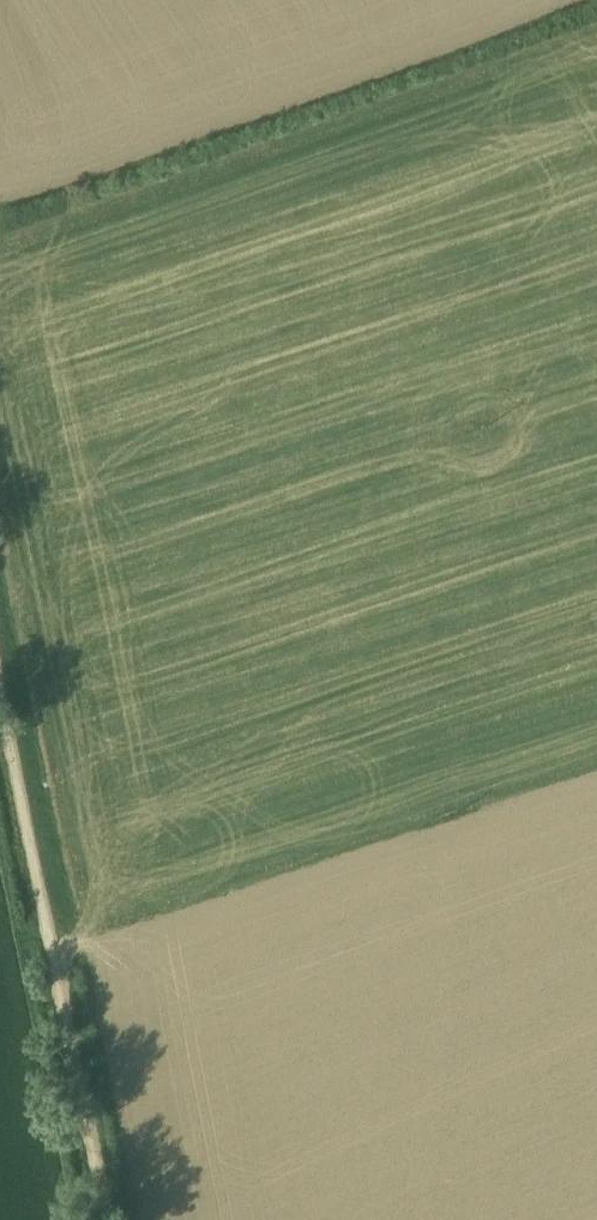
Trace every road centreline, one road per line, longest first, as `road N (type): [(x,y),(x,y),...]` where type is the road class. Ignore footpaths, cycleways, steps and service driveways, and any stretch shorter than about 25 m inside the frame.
road 1 (track): [(111,1219),(0,695)]

